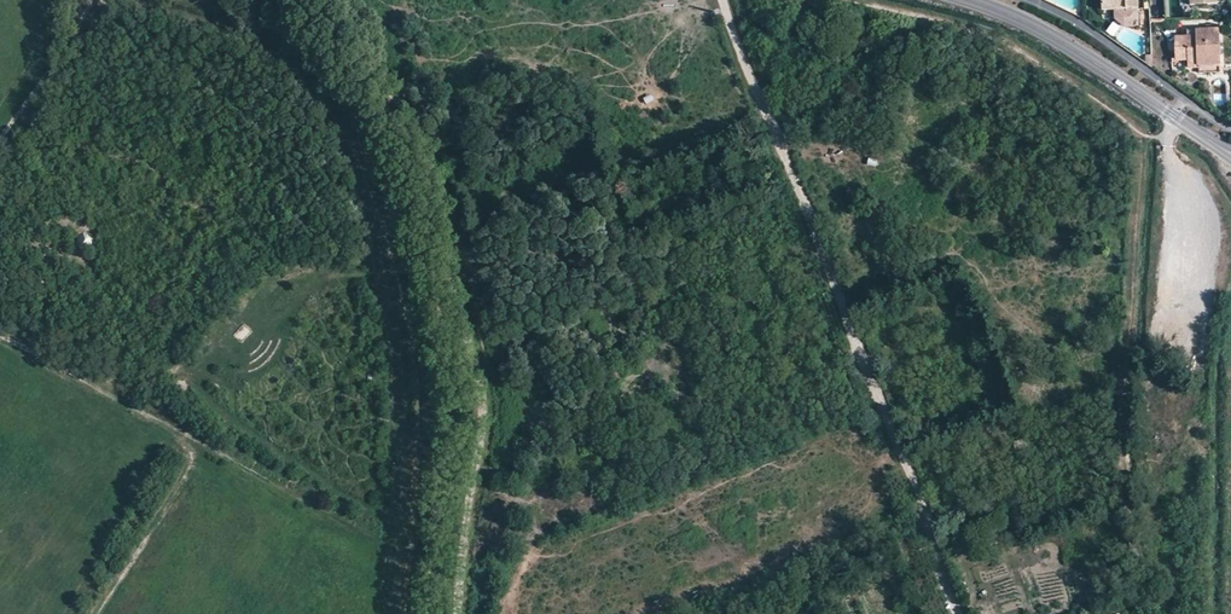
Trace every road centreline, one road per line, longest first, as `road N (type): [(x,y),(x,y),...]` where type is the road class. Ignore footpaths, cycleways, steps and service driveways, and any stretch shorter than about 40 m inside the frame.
road 1 (track): [(961,613),(726,0)]
road 2 (track): [(326,0),(414,156),(485,395),(458,613)]
road 3 (tertiary): [(965,0),(1062,41),(1230,152)]
road 4 (track): [(0,140),(72,35)]

